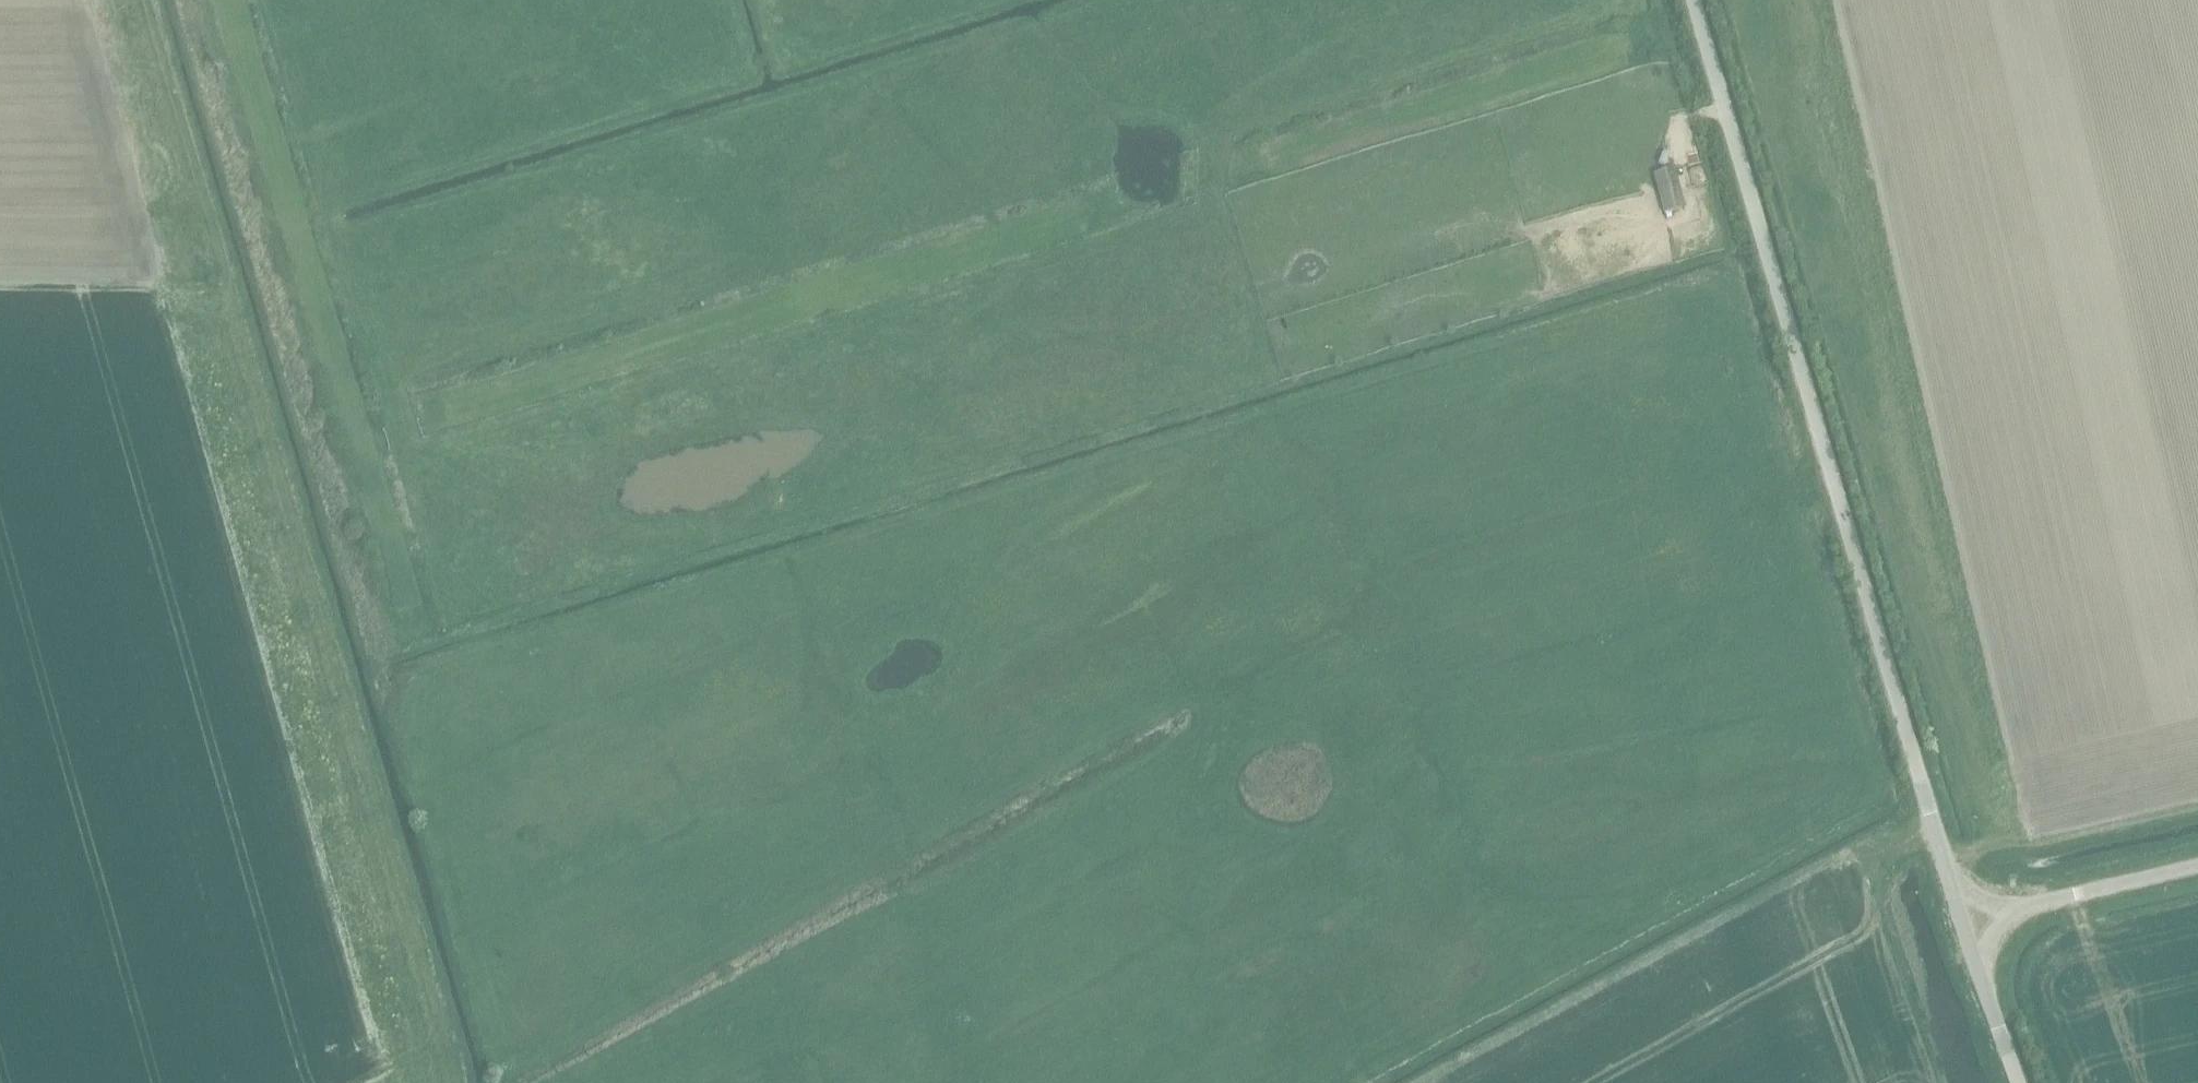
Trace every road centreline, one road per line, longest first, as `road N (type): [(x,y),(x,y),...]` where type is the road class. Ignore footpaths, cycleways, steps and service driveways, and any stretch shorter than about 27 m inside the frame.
road 1 (unclassified): [(1962,918),(1687,0)]
road 2 (unclassified): [(1962,918),(2197,863)]
road 3 (unclassified): [(2023,1082),(1962,918)]

